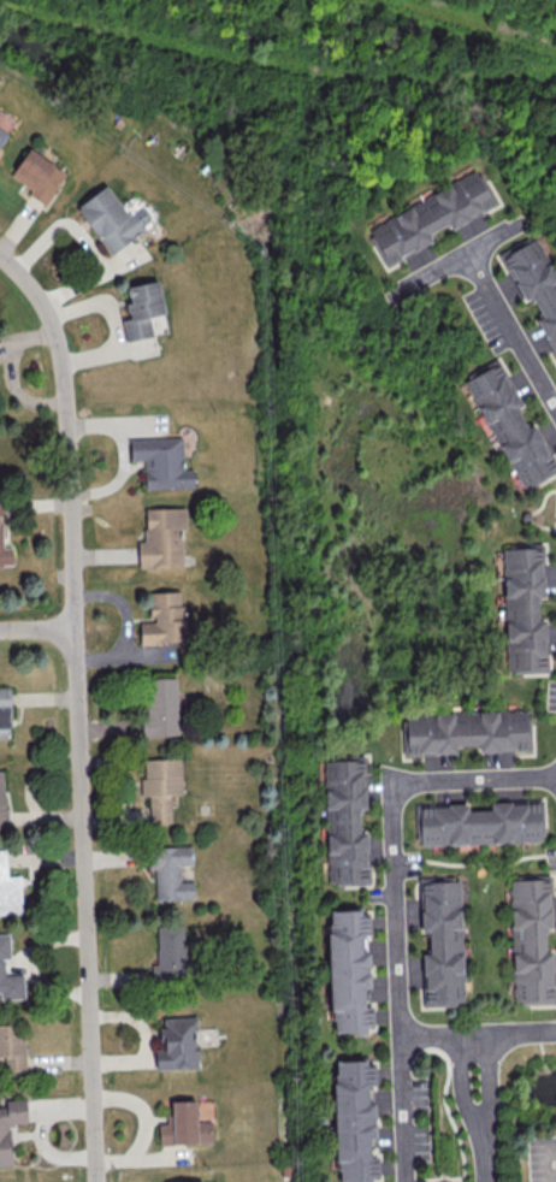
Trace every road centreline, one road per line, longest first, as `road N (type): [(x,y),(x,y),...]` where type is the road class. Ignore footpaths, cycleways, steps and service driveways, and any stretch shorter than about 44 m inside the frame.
road 1 (residential): [(0,255),(49,311),(66,385),(99,1181)]
road 2 (residential): [(555,1035),(484,1046),(406,1030),(391,815),(396,798),(427,784),(555,781)]
road 3 (residential): [(555,411),(466,253)]
road 4 (residential): [(406,1030),(404,1181)]
road 5 (residential): [(490,1181),(484,1046)]

